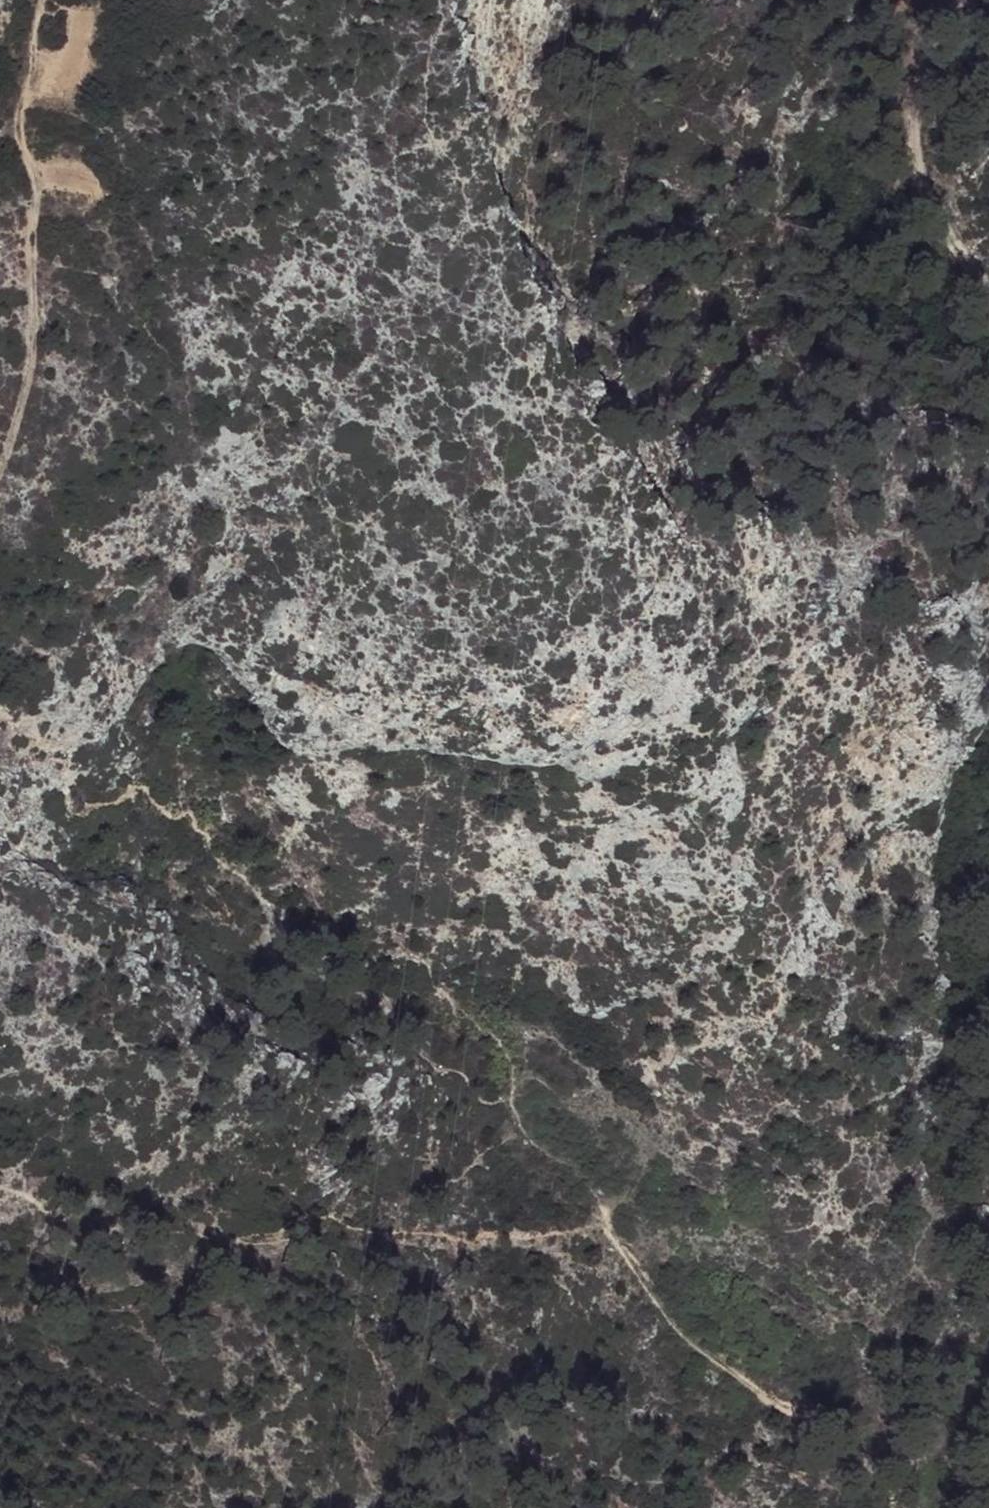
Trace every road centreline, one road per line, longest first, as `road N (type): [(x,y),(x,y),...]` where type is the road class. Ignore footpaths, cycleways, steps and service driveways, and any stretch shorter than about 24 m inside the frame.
road 1 (track): [(0,483),(34,372),(34,203),(17,127),(50,0)]
road 2 (track): [(953,0),(912,83),(915,143),(933,195),(988,289)]

